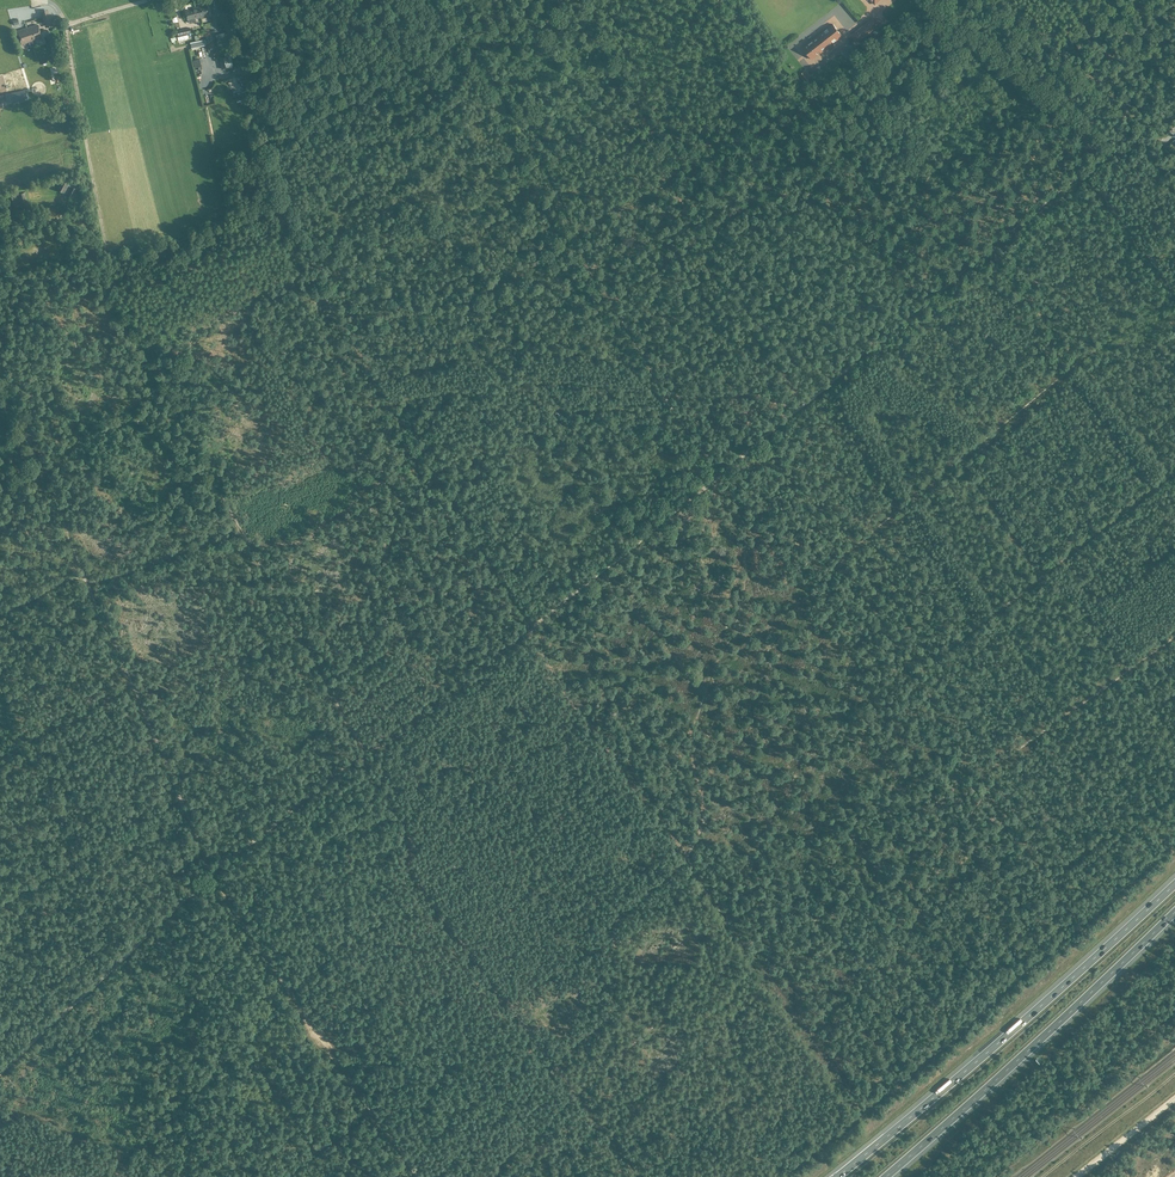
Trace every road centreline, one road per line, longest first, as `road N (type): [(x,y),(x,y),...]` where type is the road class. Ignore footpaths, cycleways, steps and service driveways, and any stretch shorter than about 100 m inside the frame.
road 1 (track): [(640,1176),(414,877),(406,825),(367,771),(364,750),(121,311),(105,273),(66,25)]
road 2 (track): [(718,477),(211,877)]
road 3 (track): [(761,437),(1082,926)]
road 4 (track): [(0,372),(211,877)]
road 5 (track): [(1174,844),(785,1176)]
road 6 (track): [(1108,156),(718,477)]
road 7 (track): [(280,203),(307,272),(531,627)]
road 8 (motorway): [(1174,884),(838,1176)]
road 9 (motorway): [(886,1176),(1174,912)]
road 10 (track): [(211,877),(418,1176)]
road 11 (track): [(917,674),(1174,473)]
road 12 (track): [(211,877),(0,1074)]
road 13 (track): [(528,632),(688,857)]
road 14 (track): [(961,459),(1174,295)]
road 15 (track): [(1108,156),(924,0)]
road 16 (track): [(1011,0),(1166,138)]
road 17 (track): [(1043,1176),(1174,1075)]
road 18 (track): [(1174,295),(1085,171)]
road 19 (track): [(1076,1176),(1174,1099)]
road 20 (track): [(149,0),(66,25),(57,7),(41,0)]
road 21 (track): [(486,1176),(576,1094)]

